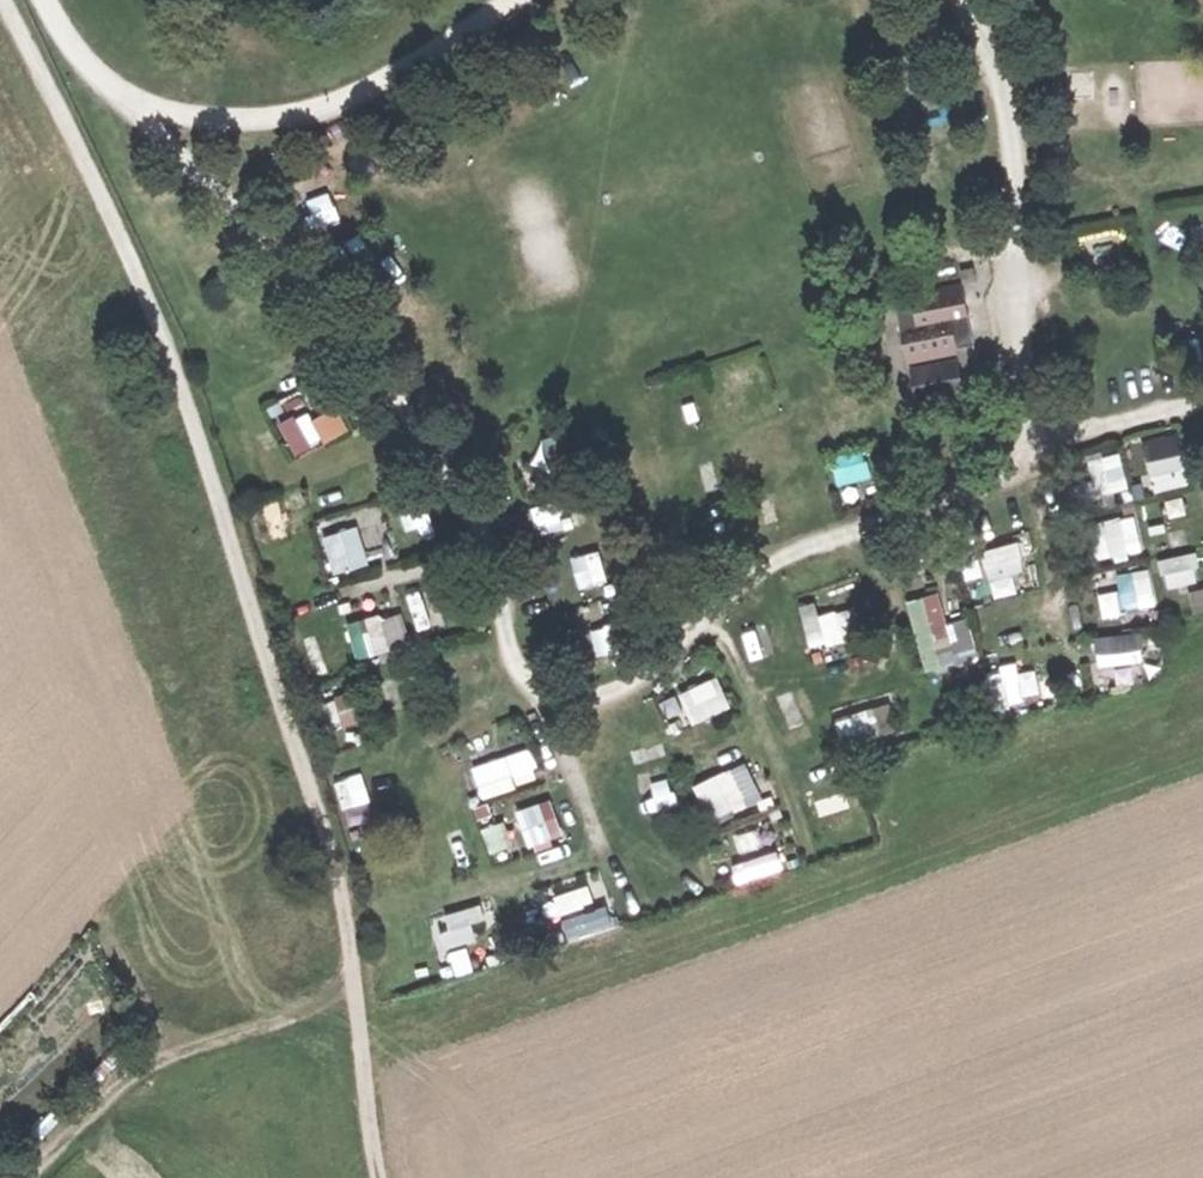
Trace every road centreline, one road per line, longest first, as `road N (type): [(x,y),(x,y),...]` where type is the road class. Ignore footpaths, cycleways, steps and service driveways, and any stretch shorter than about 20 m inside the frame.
road 1 (track): [(129,110),(298,274),(413,422),(486,544),(520,674),(551,701),(609,697),(656,677),(715,612),(784,560),(1012,475),(1046,436),(1023,389)]
road 2 (track): [(378,1177),(321,832),(167,354),(64,121),(1,0)]
road 3 (track): [(515,0),(326,109),(224,119),(129,110),(78,58),(48,0)]
road 4 (track): [(953,0),(972,23),(1014,161),(1023,389)]
road 5 (track): [(1202,408),(1046,436)]

